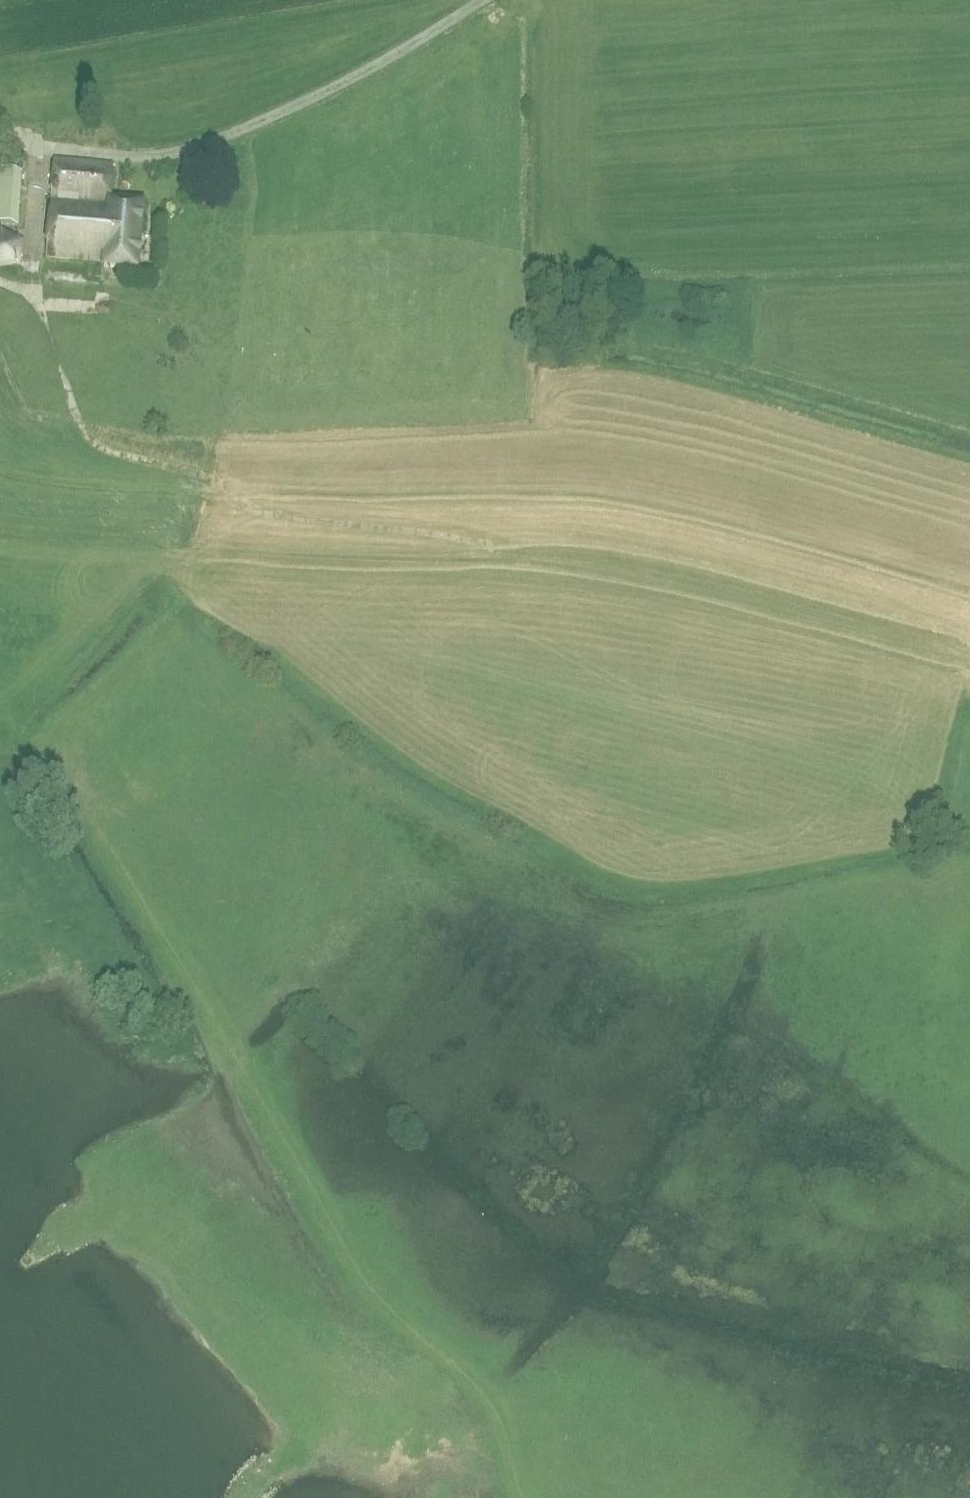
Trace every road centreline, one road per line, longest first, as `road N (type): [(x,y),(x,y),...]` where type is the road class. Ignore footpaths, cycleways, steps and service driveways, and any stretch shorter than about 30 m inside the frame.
road 1 (track): [(0,473),(200,492),(626,499),(969,590)]
road 2 (track): [(492,551),(484,541),(449,535),(265,512),(211,477),(105,449),(80,423),(35,296),(0,278)]
road 3 (track): [(154,156),(321,92),(482,0)]

